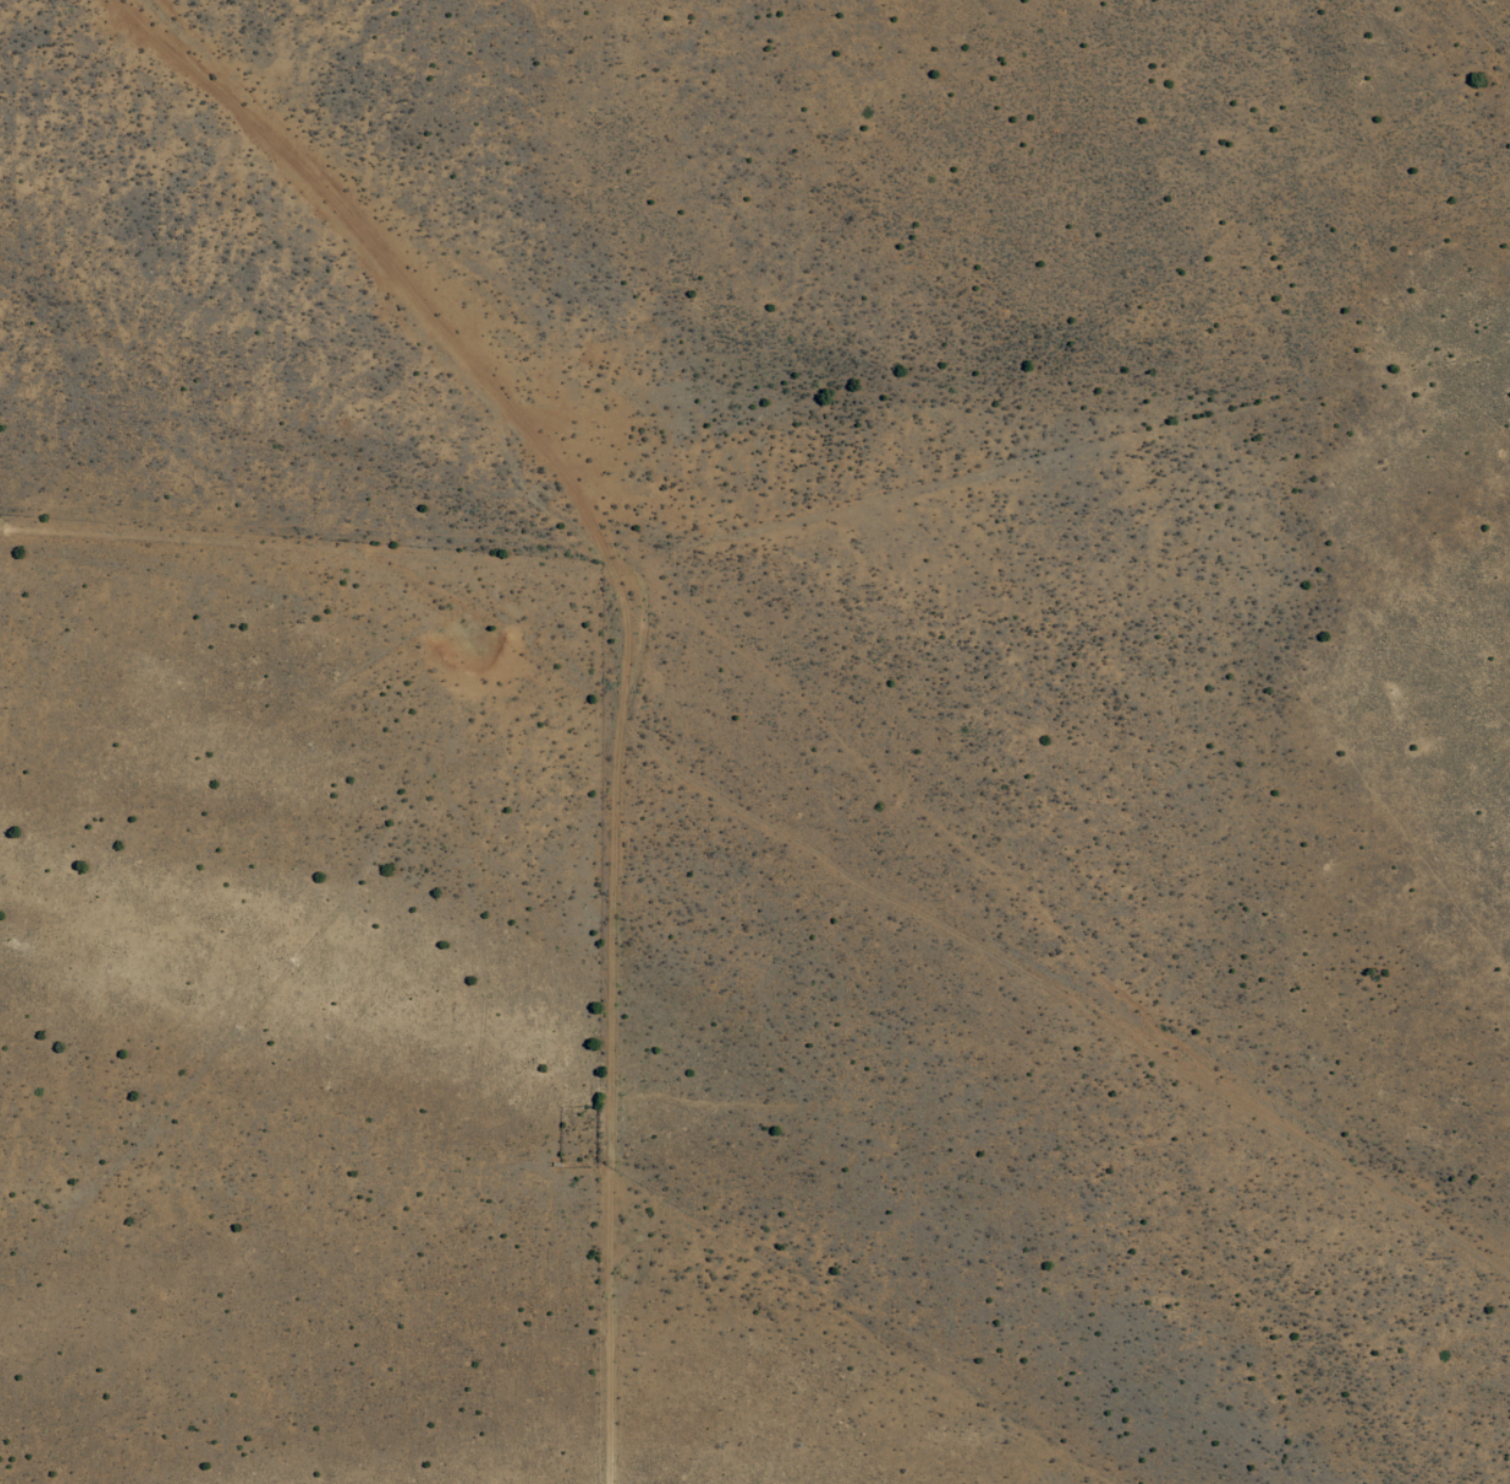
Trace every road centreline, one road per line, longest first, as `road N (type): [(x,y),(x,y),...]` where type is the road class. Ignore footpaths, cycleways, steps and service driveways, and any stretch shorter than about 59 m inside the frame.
road 1 (residential): [(630,1483),(618,597),(602,550),(530,529),(0,486)]

